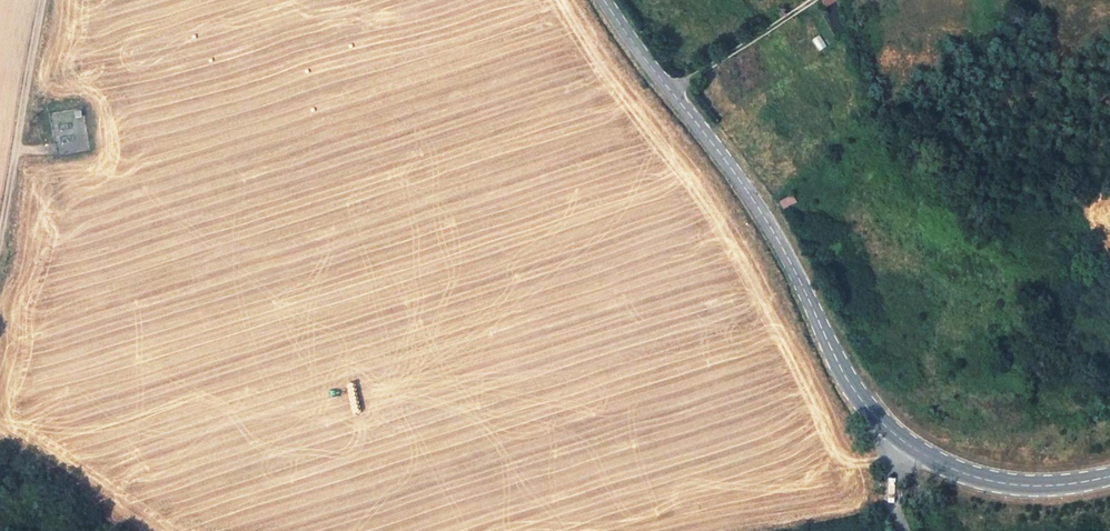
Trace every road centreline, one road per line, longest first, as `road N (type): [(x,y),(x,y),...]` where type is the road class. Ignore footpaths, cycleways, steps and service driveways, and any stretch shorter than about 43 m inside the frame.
road 1 (tertiary): [(1109,477),(1013,485),(964,478),(899,446),(857,399),(738,175),(600,0)]
road 2 (track): [(42,0),(0,234)]

